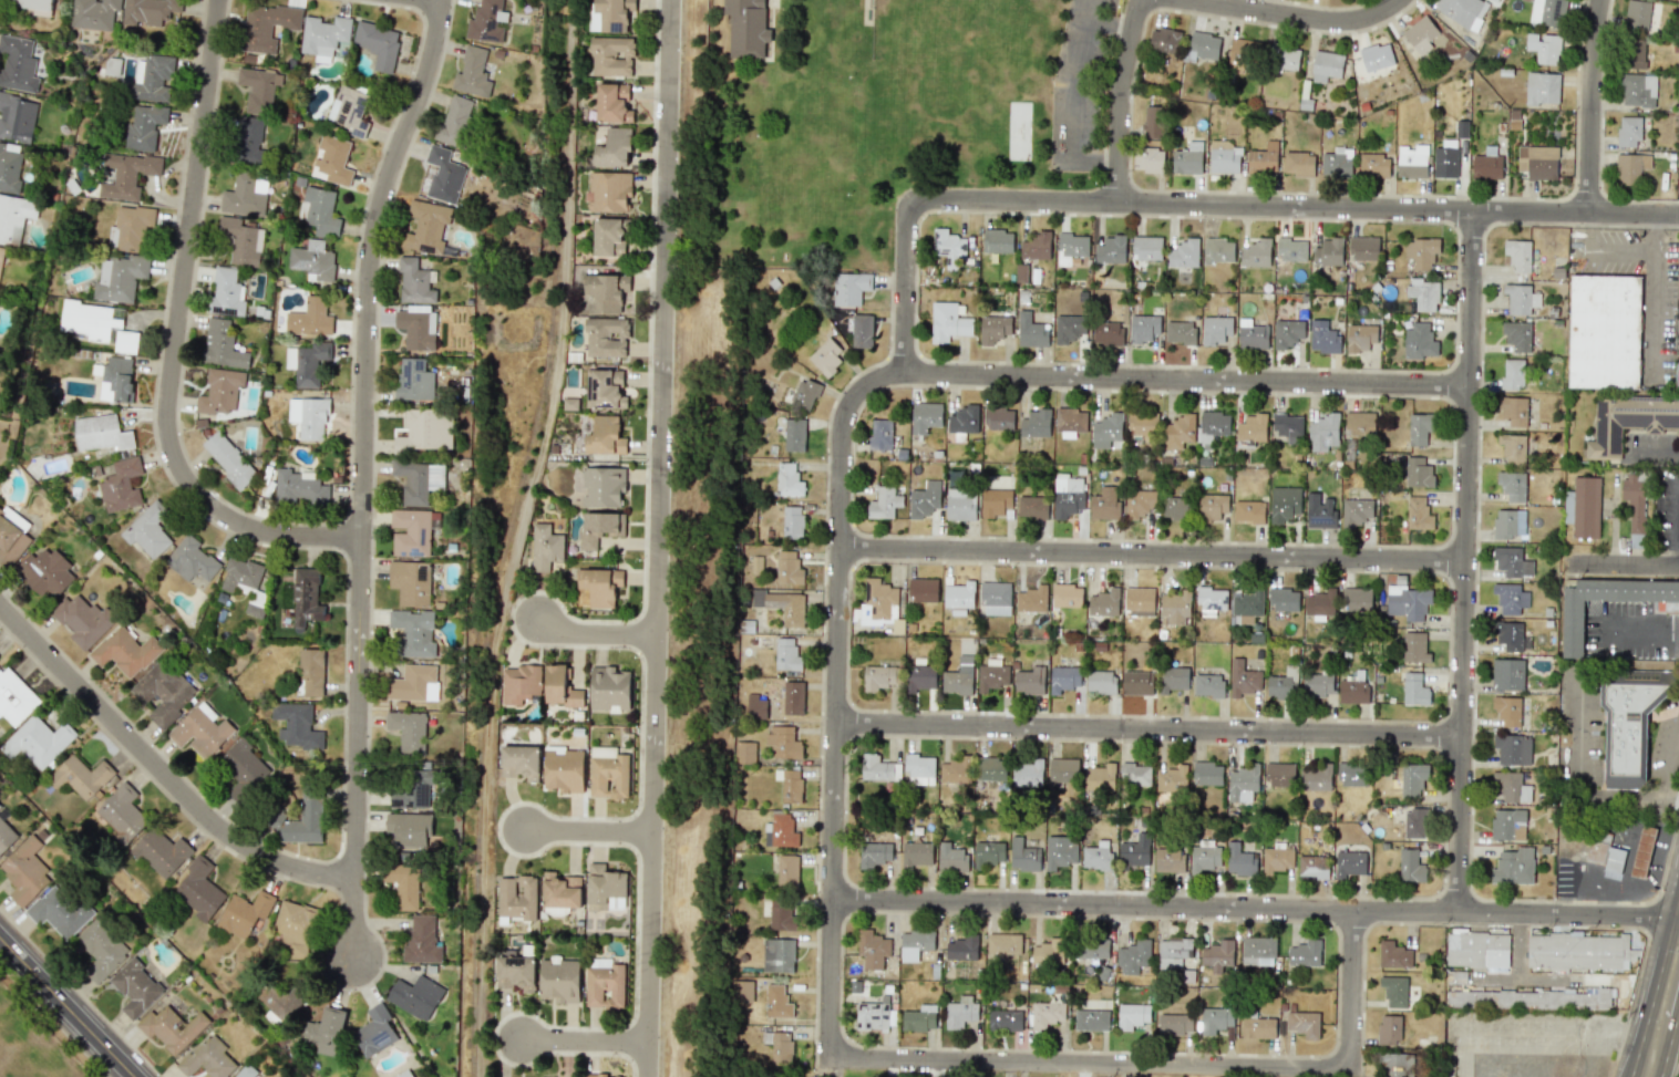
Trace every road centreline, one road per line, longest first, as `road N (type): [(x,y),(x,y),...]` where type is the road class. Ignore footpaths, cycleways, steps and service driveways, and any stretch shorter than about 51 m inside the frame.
road 1 (residential): [(668,0),(644,1076)]
road 2 (residential): [(444,0),(371,268),(353,957)]
road 3 (residential): [(834,900),(1678,915)]
road 4 (residential): [(911,203),(1678,214)]
road 5 (residential): [(908,374),(866,385),(845,420),(831,1059)]
road 6 (residential): [(1473,211),(1463,911)]
road 7 (residential): [(219,0),(168,406),(172,441),(199,494),(233,521),(269,535),(363,537)]
road 8 (residential): [(838,723),(1465,735)]
road 9 (residential): [(842,549),(1469,561)]
road 10 (residential): [(908,374),(1471,386)]
road 11 (residential): [(831,1059),(1352,1070)]
road 12 (residential): [(0,608),(213,824),(292,868),(354,878)]
road 13 (residential): [(1188,0),(1332,21),(1369,17),(1400,0)]
road 14 (residential): [(1599,0),(1589,213)]
road 15 (residential): [(1119,206),(1120,97),(1143,0)]
road 16 (tertiary): [(0,937),(136,1076)]
road 17 (primary): [(1678,893),(1628,1076)]
road 18 (residential): [(911,203),(908,374)]
road 19 (residential): [(1356,910),(1352,1070)]
road 20 (residential): [(649,832),(524,828)]
road 21 (residential): [(645,1042),(522,1040)]
road 22 (residential): [(653,635),(571,633),(535,618)]

